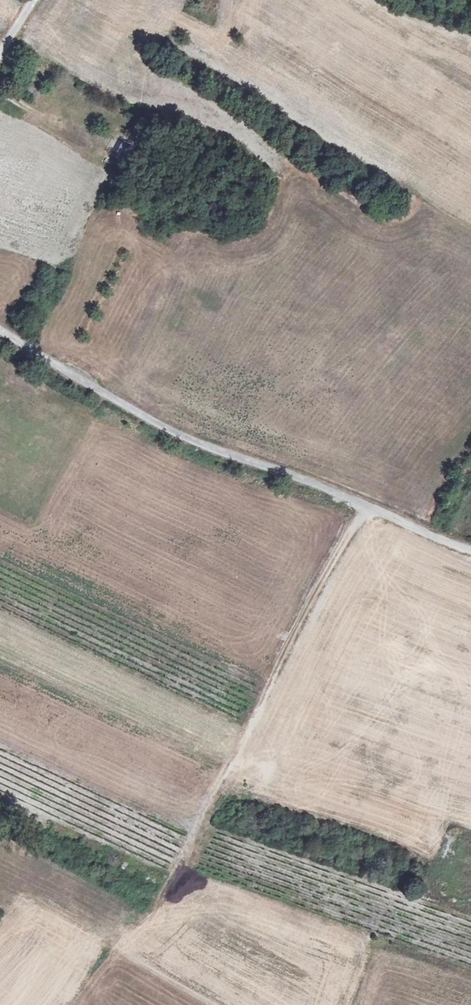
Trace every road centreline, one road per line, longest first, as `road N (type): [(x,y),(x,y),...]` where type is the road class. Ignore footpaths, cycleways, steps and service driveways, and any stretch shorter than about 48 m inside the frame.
road 1 (unclassified): [(0,332),(180,436),(470,551)]

